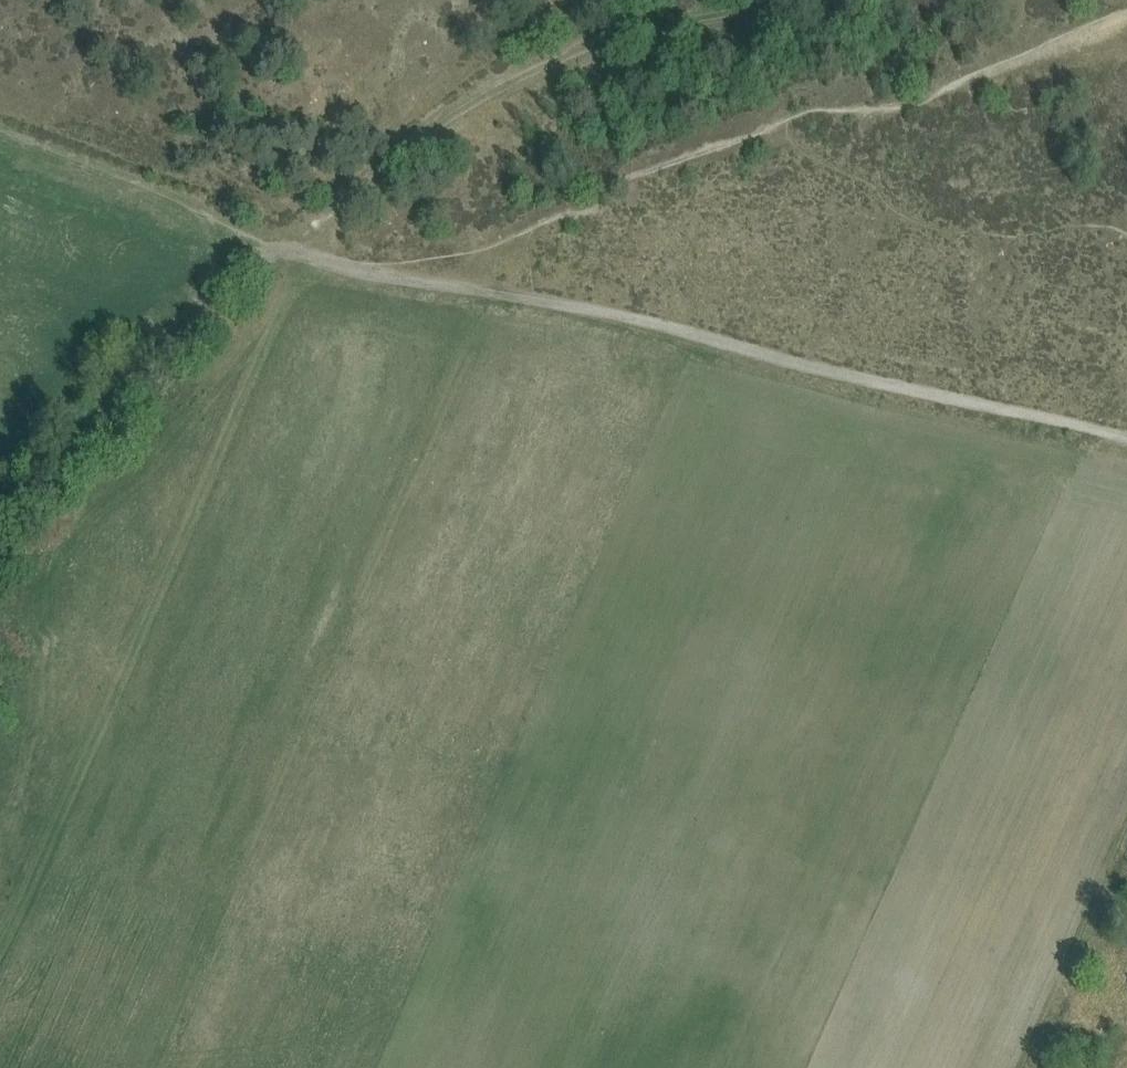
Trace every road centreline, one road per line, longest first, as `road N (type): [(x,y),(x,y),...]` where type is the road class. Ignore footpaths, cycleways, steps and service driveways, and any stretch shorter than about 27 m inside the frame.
road 1 (track): [(1126,433),(548,297),(385,274),(272,242)]
road 2 (track): [(0,529),(174,335),(272,242)]
road 3 (track): [(272,242),(0,139)]

